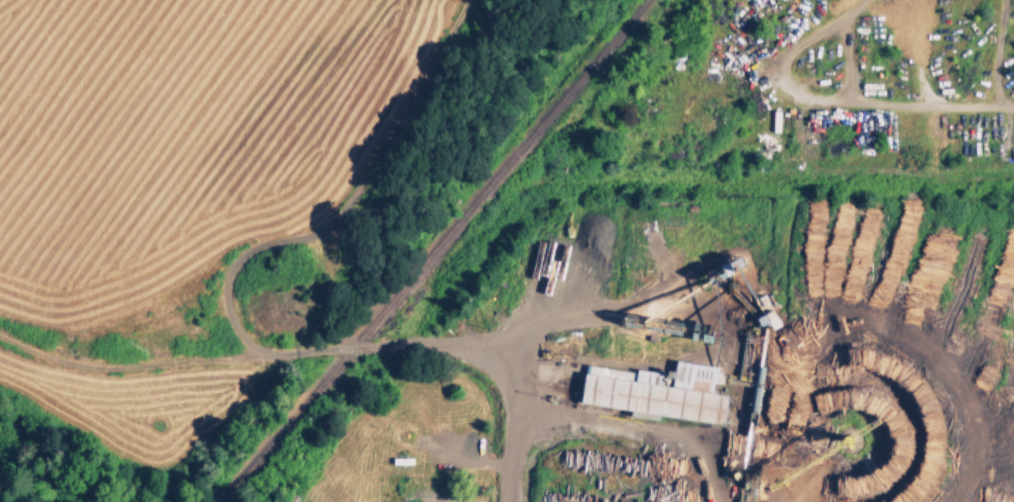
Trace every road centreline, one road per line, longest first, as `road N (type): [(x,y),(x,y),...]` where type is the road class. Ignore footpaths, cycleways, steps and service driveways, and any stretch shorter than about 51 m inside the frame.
road 1 (track): [(257,356),(100,368),(0,336)]

